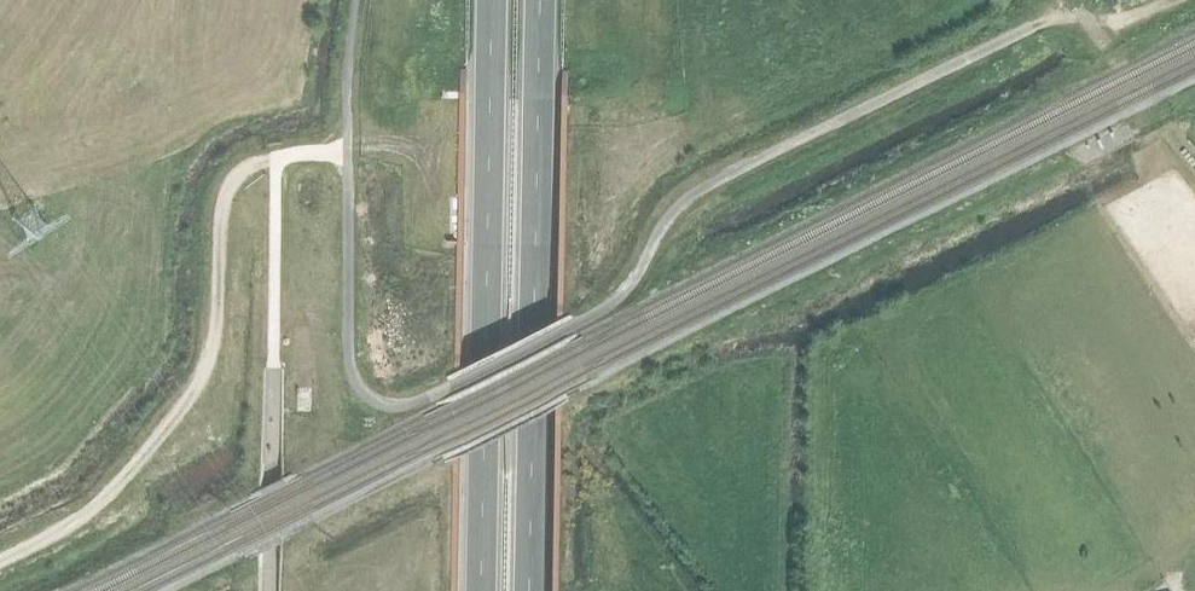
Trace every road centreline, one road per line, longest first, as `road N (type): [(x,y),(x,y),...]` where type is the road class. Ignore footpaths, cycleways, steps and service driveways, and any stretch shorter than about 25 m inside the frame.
road 1 (trunk): [(495,0),(483,590)]
road 2 (trunk): [(531,590),(540,0)]
road 3 (track): [(0,560),(91,509),(198,382),(215,323),(222,201),(244,167),(278,158)]

